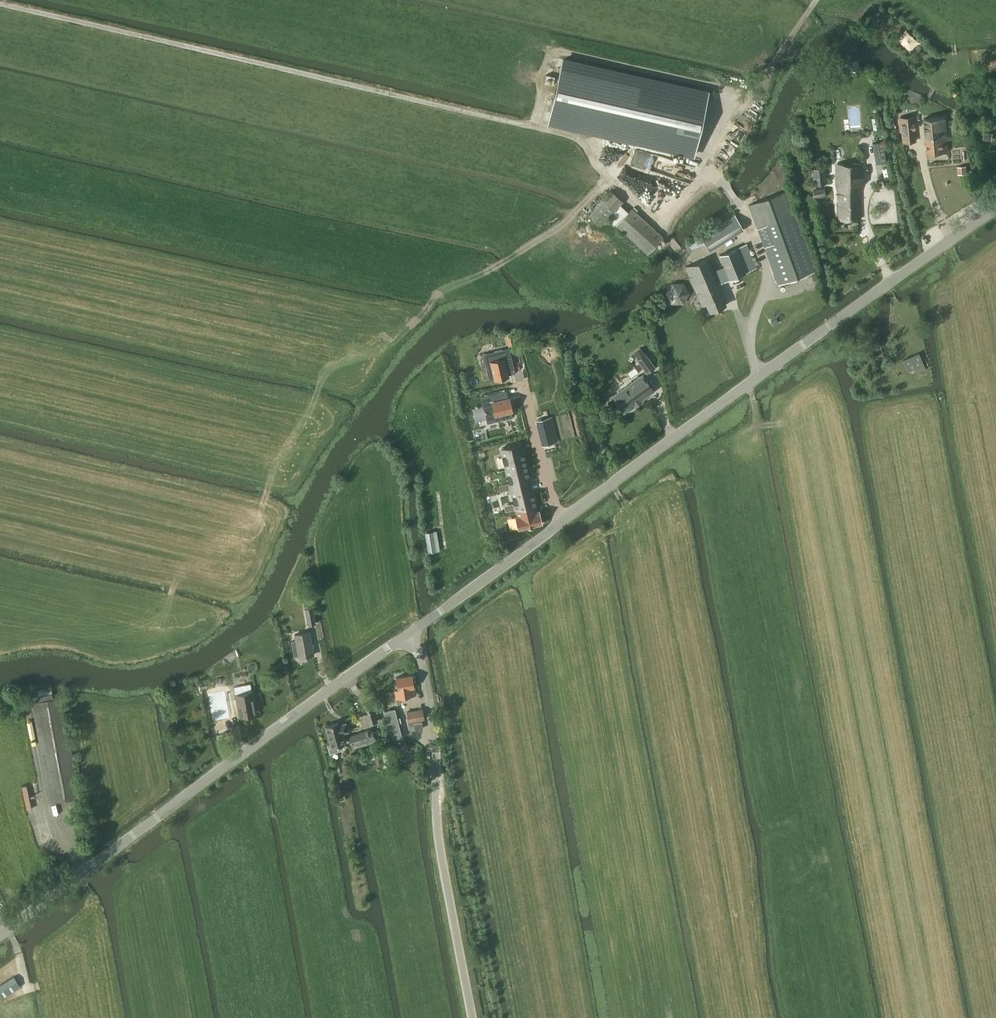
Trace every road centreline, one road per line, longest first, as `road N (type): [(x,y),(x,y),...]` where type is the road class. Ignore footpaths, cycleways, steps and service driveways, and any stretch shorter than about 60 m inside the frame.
road 1 (track): [(669,239),(582,144),(563,133),(0,4)]
road 2 (tertiary): [(411,632),(995,209)]
road 3 (tertiary): [(0,937),(411,632)]
road 4 (unclassified): [(473,1017),(436,825),(439,768),(411,632)]
road 5 (track): [(751,230),(711,167),(733,119),(816,0)]
road 6 (track): [(928,100),(919,117),(924,162),(952,239)]

